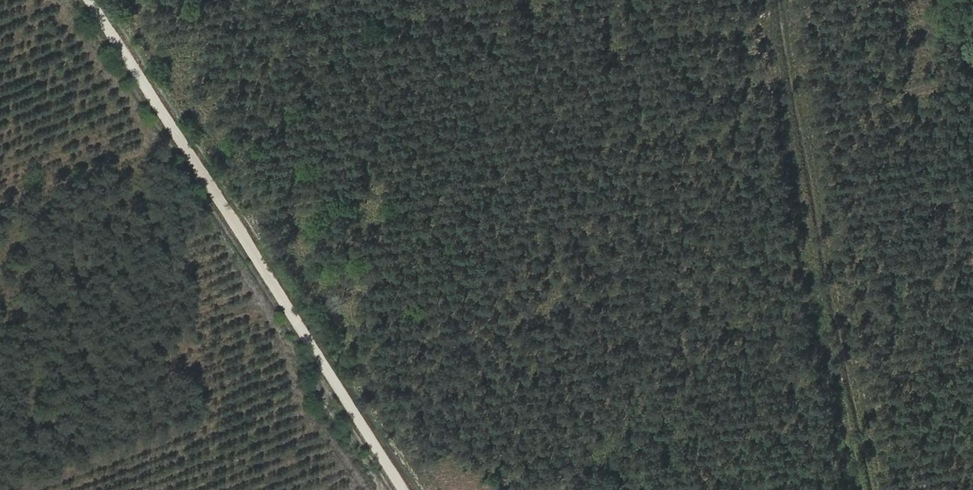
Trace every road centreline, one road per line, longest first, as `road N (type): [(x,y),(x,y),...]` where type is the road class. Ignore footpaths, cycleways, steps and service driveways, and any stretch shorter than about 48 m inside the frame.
road 1 (track): [(90,0),(403,489)]

